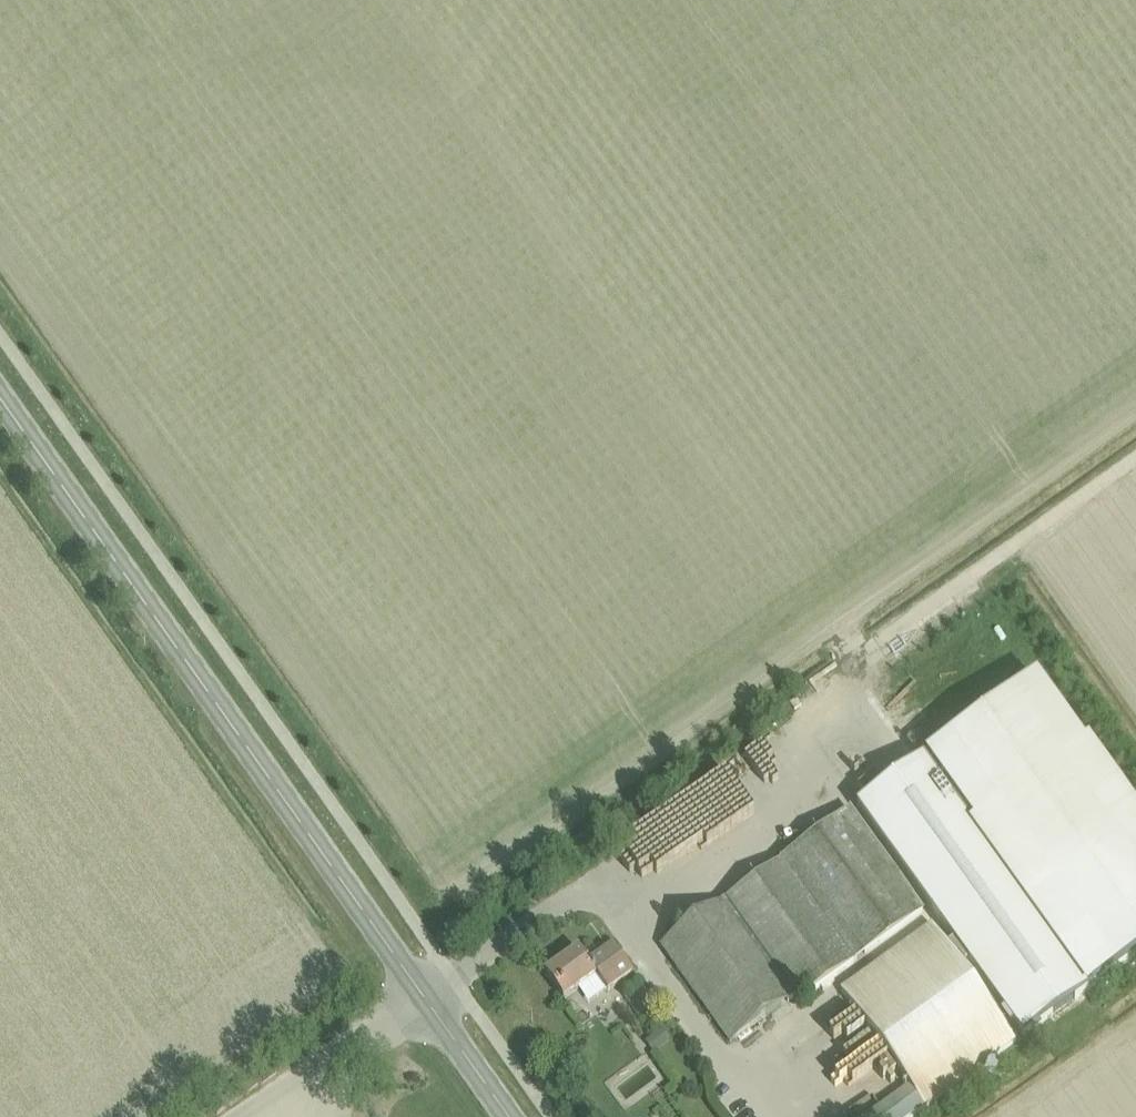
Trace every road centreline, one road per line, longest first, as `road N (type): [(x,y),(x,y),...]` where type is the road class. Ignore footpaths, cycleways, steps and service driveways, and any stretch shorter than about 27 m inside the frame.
road 1 (secondary): [(509,1116),(0,399)]

